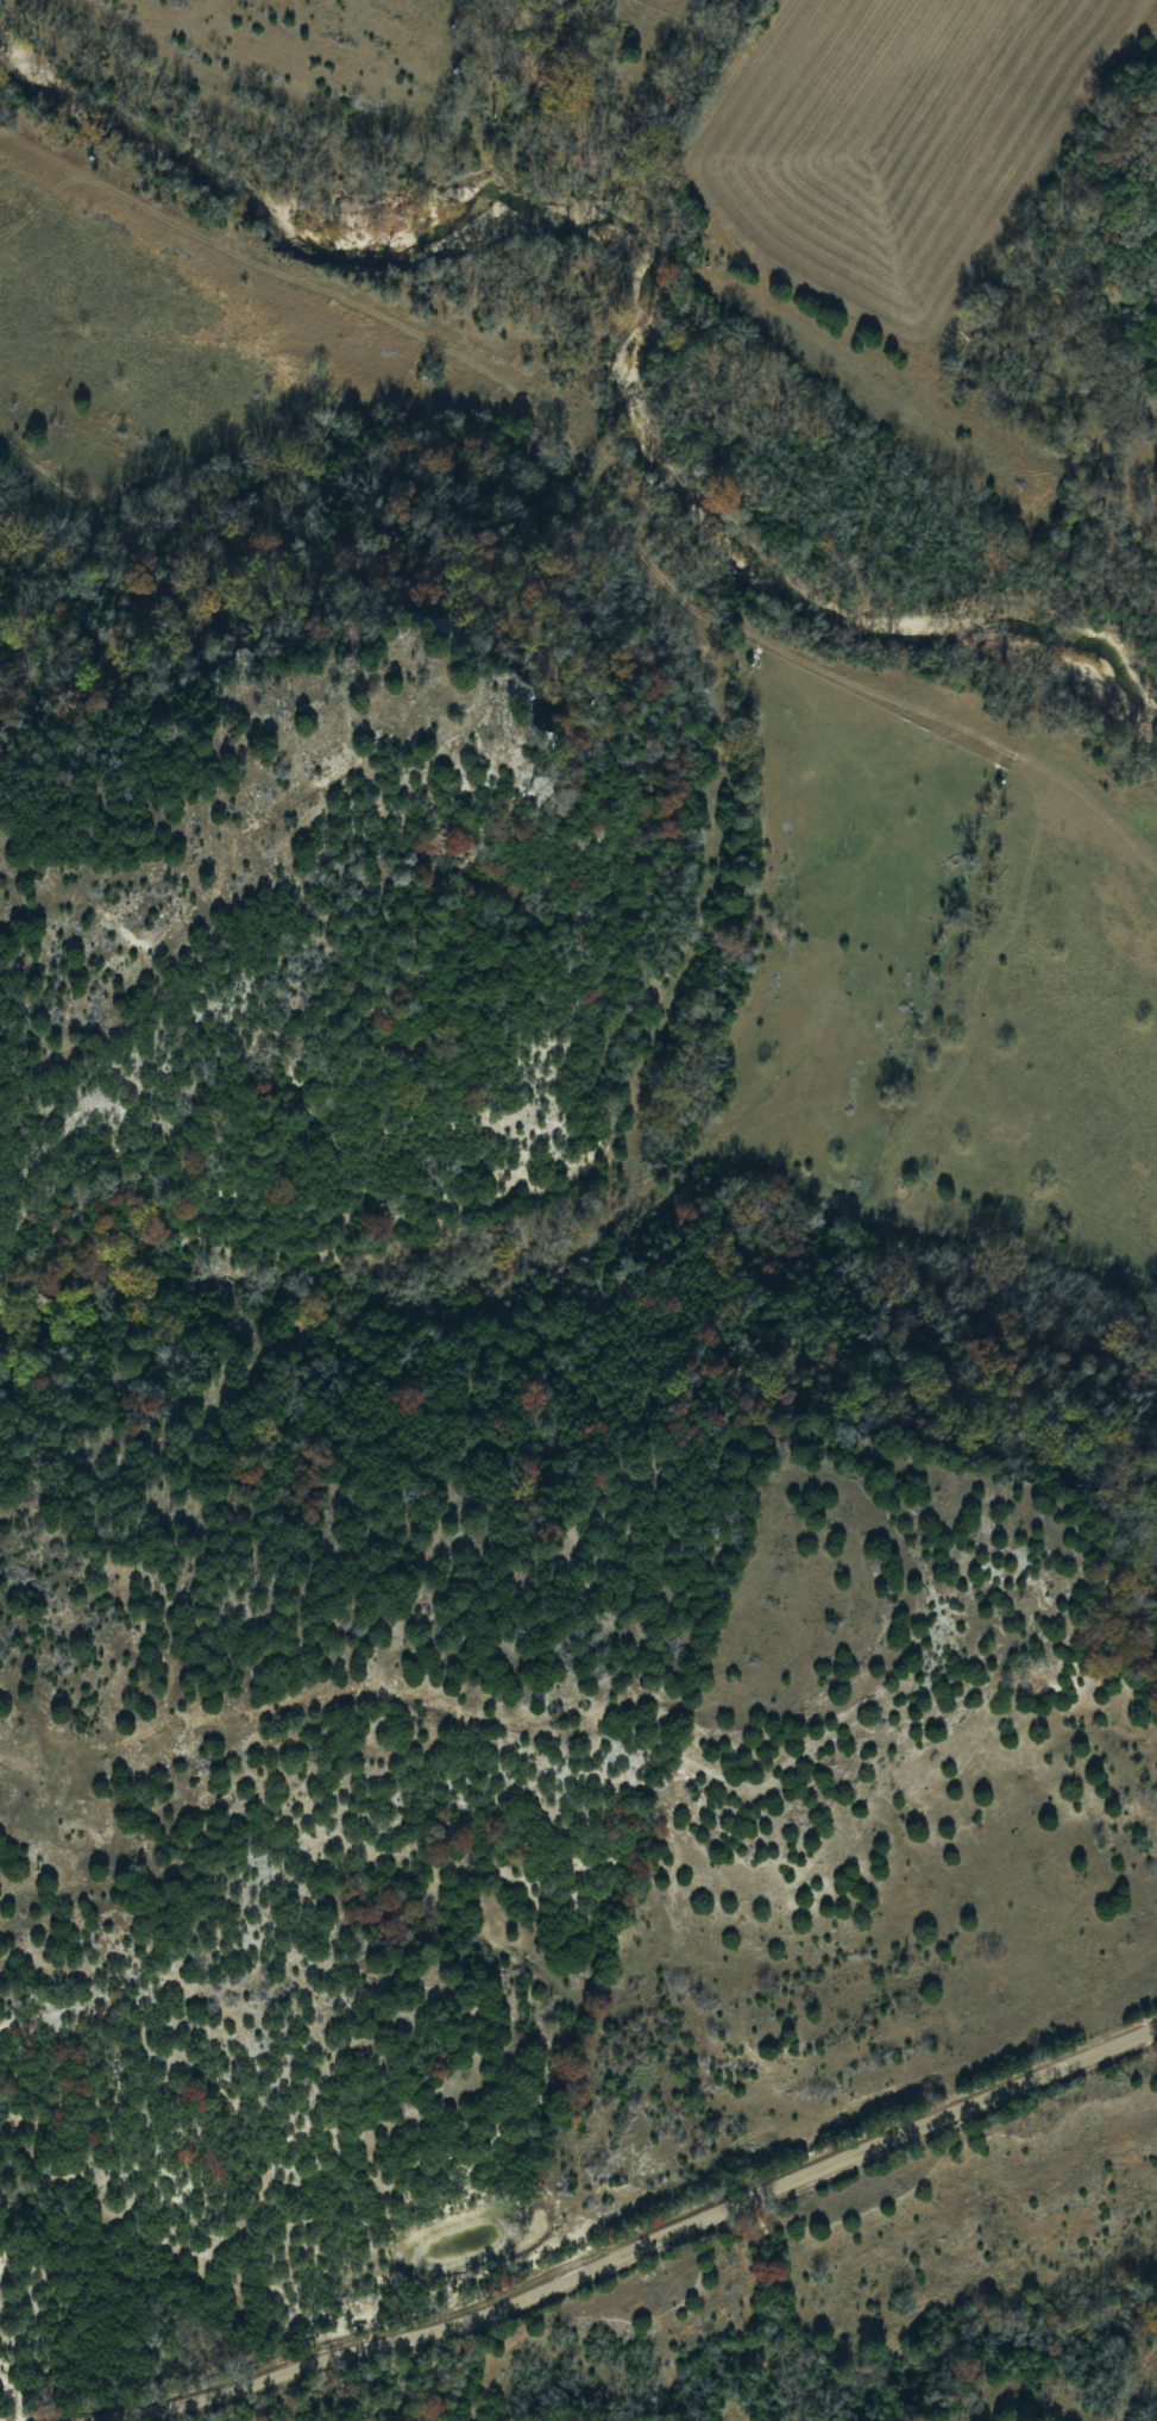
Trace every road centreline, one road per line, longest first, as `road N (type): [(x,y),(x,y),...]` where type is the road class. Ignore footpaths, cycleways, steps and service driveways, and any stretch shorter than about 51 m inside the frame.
road 1 (residential): [(90,2420),(187,2406),(510,2306),(1156,2034)]

